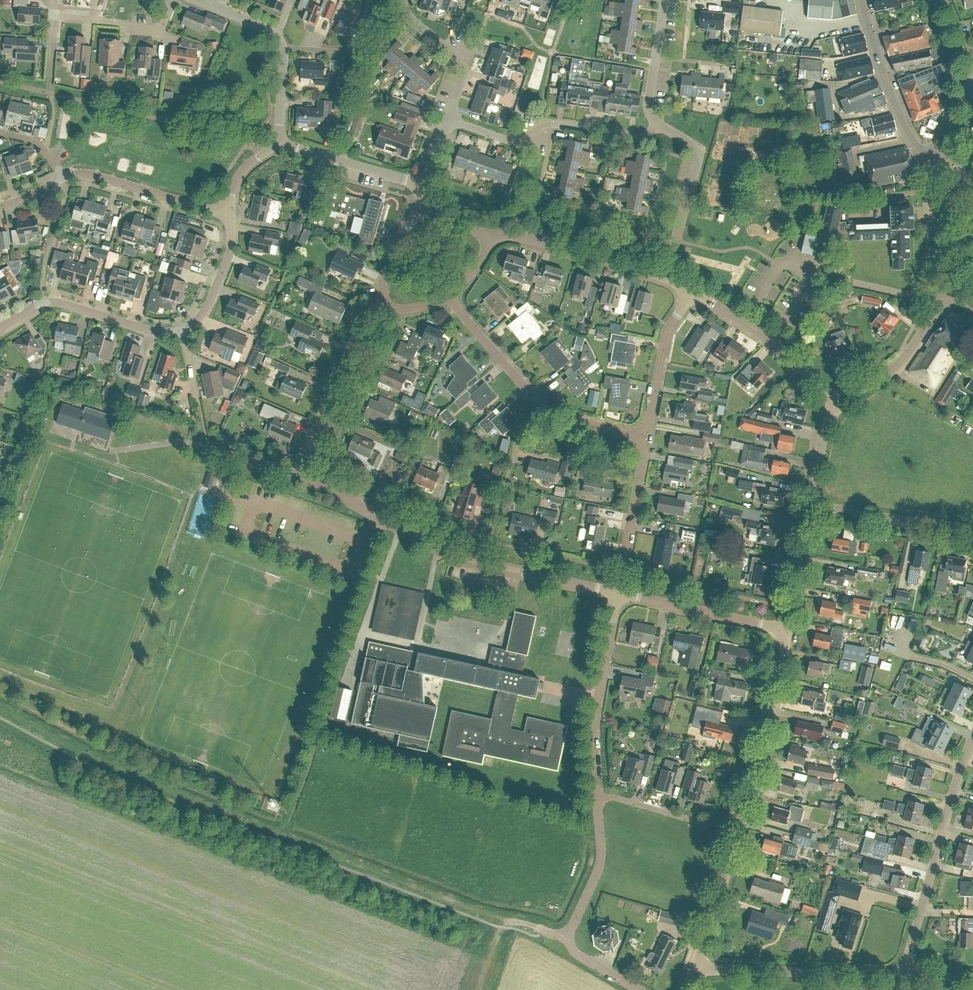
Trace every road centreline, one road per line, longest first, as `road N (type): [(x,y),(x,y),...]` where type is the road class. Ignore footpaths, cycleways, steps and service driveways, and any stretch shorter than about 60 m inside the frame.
road 1 (track): [(0,708),(144,779),(536,928)]
road 2 (residential): [(695,970),(790,630)]
road 3 (residential): [(619,593),(452,553),(322,485),(308,470)]
road 4 (residential): [(907,976),(934,856),(972,738)]
road 5 (residential): [(638,437),(543,406),(448,298)]
road 6 (residential): [(658,124),(639,137),(546,125),(514,140),(449,119)]
road 7 (unclassified): [(907,976),(695,970)]
road 8 (residential): [(598,798),(594,727),(619,593)]
road 9 (residential): [(283,145),(276,36),(199,0)]
road 10 (residential): [(183,331),(158,332),(53,302),(0,328)]
road 11 (residential): [(308,470),(310,445),(377,303)]
road 12 (residential): [(837,402),(692,292)]
road 13 (residential): [(664,276),(516,236),(489,239)]
road 14 (residential): [(664,276),(698,153),(658,124)]
road 15 (residential): [(790,630),(619,593)]
road 16 (residential): [(863,0),(896,107),(930,159)]
road 17 (residential): [(229,213),(90,175),(64,178)]
road 18 (residential): [(972,534),(812,505)]
road 19 (residential): [(619,593),(643,461),(638,437)]
road 20 (residential): [(638,437),(649,422),(666,333),(692,292)]
road 21 (residential): [(837,402),(894,370),(948,301)]
road 22 (residential): [(566,937),(599,867),(598,798)]
road 23 (residential): [(423,185),(283,145)]
road 24 (residential): [(449,119),(462,66),(406,13),(404,0)]
road 25 (residential): [(57,16),(160,31),(172,0)]
road 26 (residential): [(948,301),(816,274)]
road 27 (residential): [(229,213),(229,255),(208,307),(183,331)]
road 28 (residential): [(658,124),(648,99),(665,0)]
road 29 (residential): [(790,630),(812,505)]

